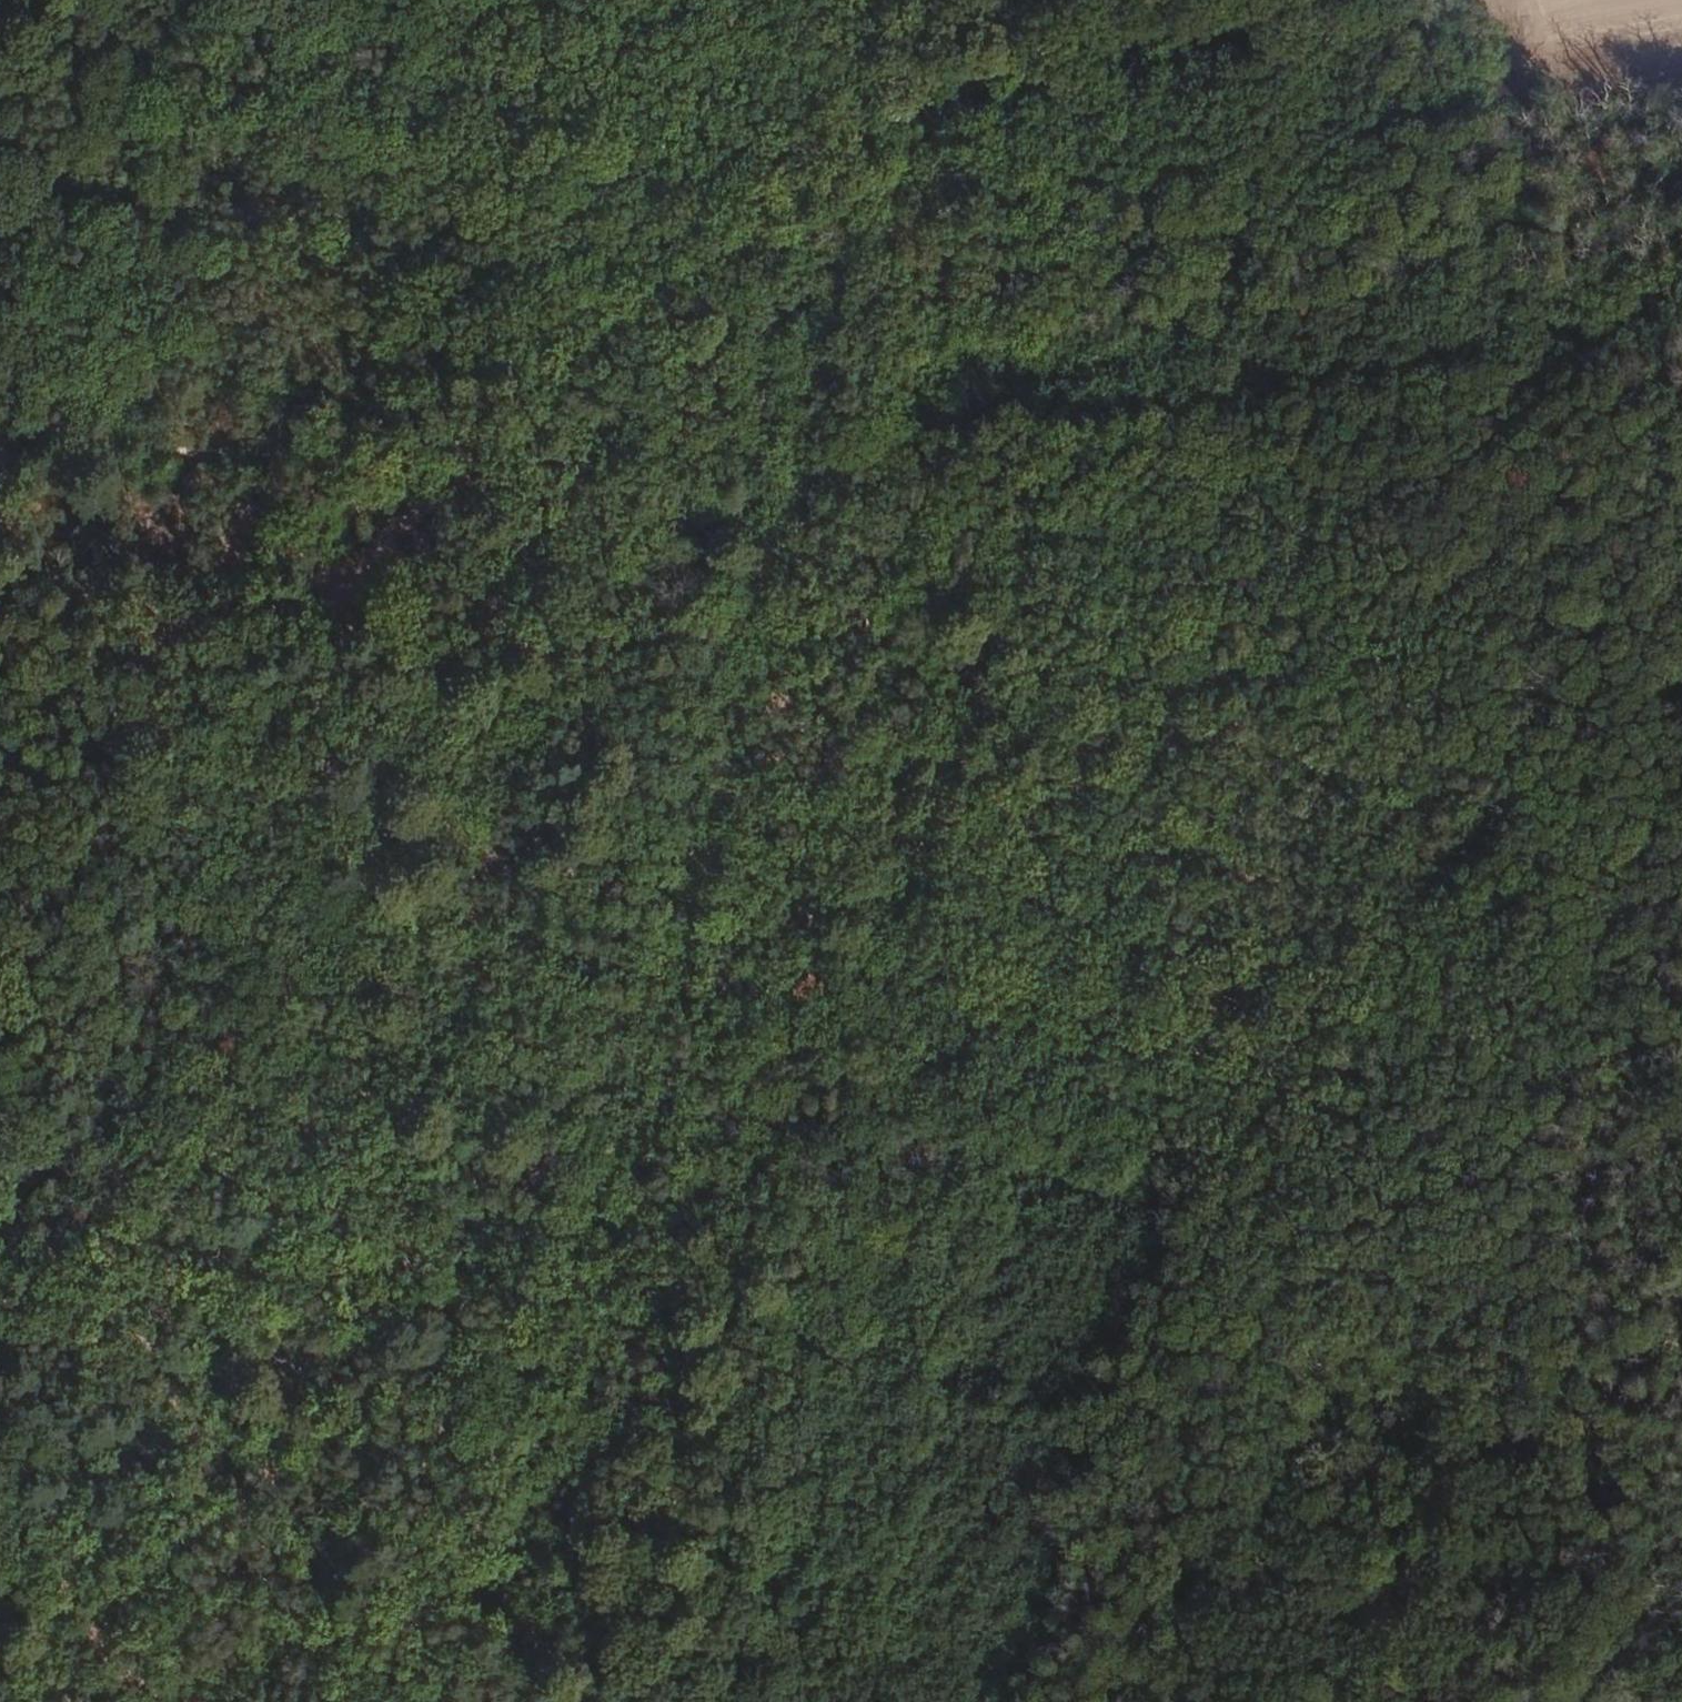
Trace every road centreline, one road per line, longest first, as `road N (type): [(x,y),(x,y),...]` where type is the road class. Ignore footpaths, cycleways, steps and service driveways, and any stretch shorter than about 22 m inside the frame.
road 1 (track): [(932,0),(878,146),(781,635),(687,981),(613,1304),(597,1471),(608,1701)]
road 2 (track): [(0,361),(101,393),(202,412),(311,411),(500,371),(654,300),(794,179),(887,117)]

